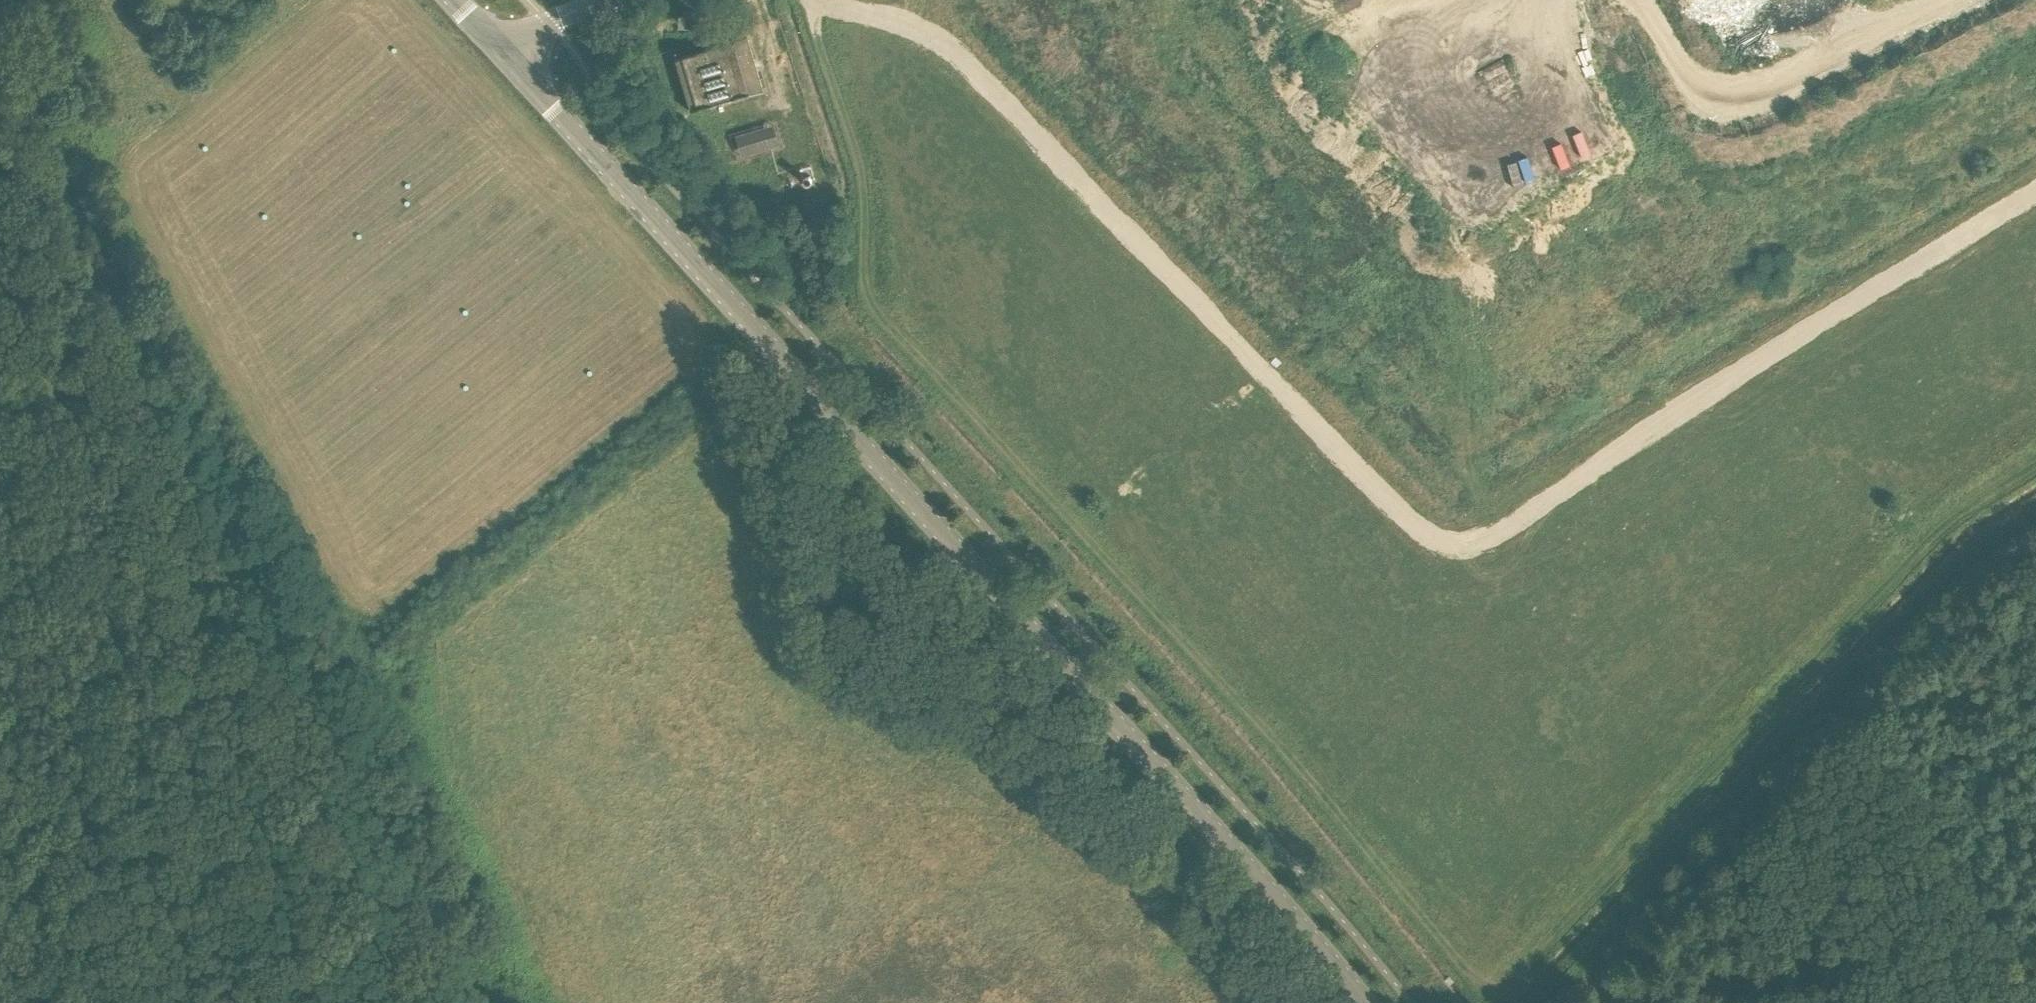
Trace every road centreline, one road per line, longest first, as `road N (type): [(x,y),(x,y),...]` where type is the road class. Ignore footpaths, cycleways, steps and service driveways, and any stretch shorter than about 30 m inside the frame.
road 1 (track): [(2035,466),(1958,513),(1523,969),(1505,980),(1480,978),(1288,753),(878,314),(863,162),(809,0)]
road 2 (secondary): [(1368,1002),(1267,866),(453,0)]

